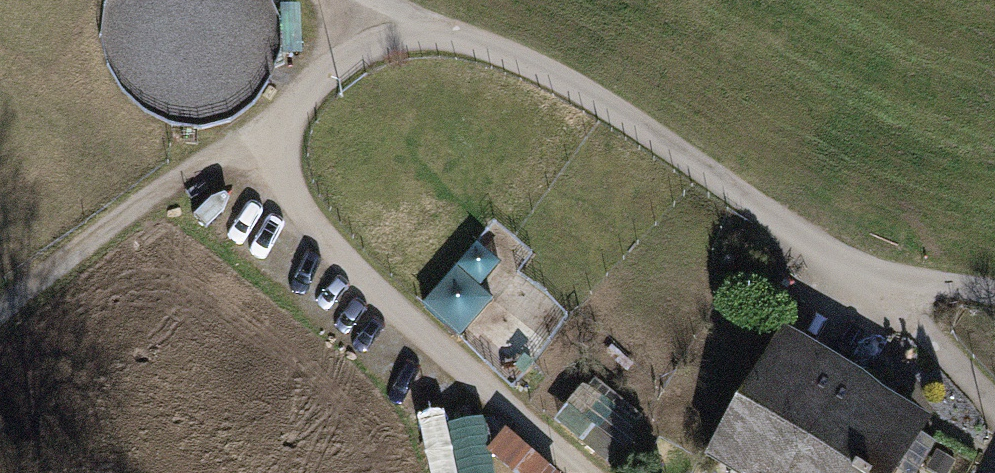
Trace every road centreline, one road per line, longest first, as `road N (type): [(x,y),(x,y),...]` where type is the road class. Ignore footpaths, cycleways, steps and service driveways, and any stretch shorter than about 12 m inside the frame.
road 1 (track): [(370,0),(428,32),(565,81),(879,281),(994,296)]
road 2 (track): [(428,32),(361,56),(317,85),(282,124),(284,184),(354,273),(584,472)]
road 3 (track): [(0,318),(111,227),(282,124)]

